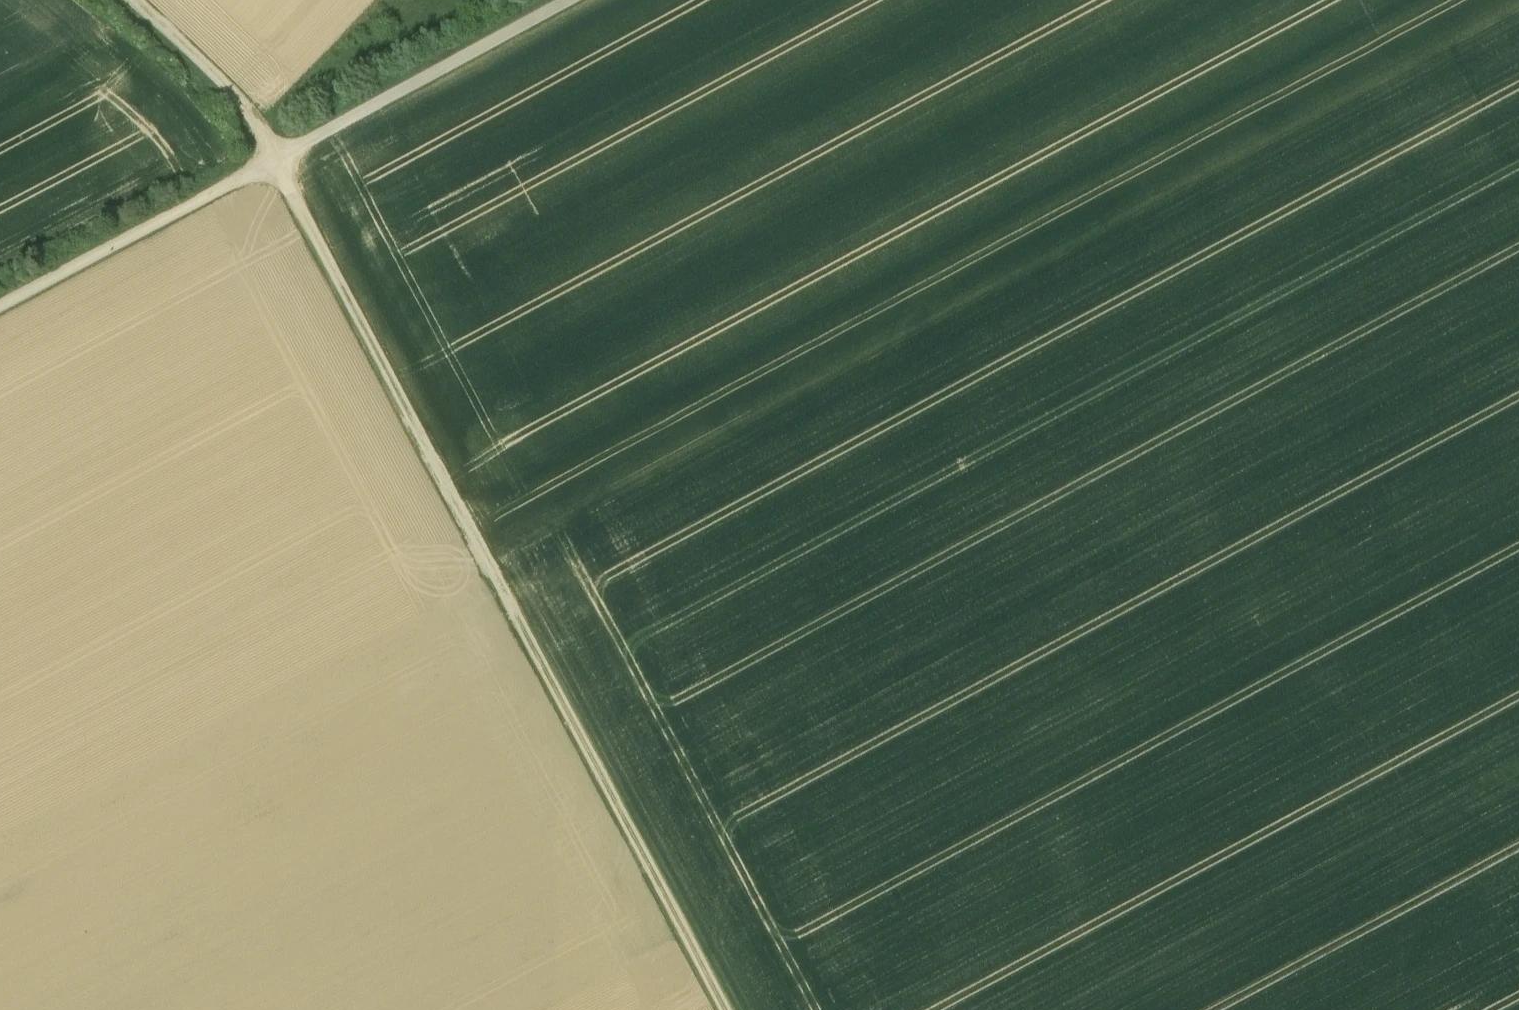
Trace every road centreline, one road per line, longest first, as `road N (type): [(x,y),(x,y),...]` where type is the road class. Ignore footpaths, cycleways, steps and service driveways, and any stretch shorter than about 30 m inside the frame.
road 1 (track): [(274,156),(727,1009)]
road 2 (track): [(564,0),(274,156)]
road 3 (track): [(274,156),(0,303)]
road 4 (track): [(129,0),(228,86),(274,156)]

